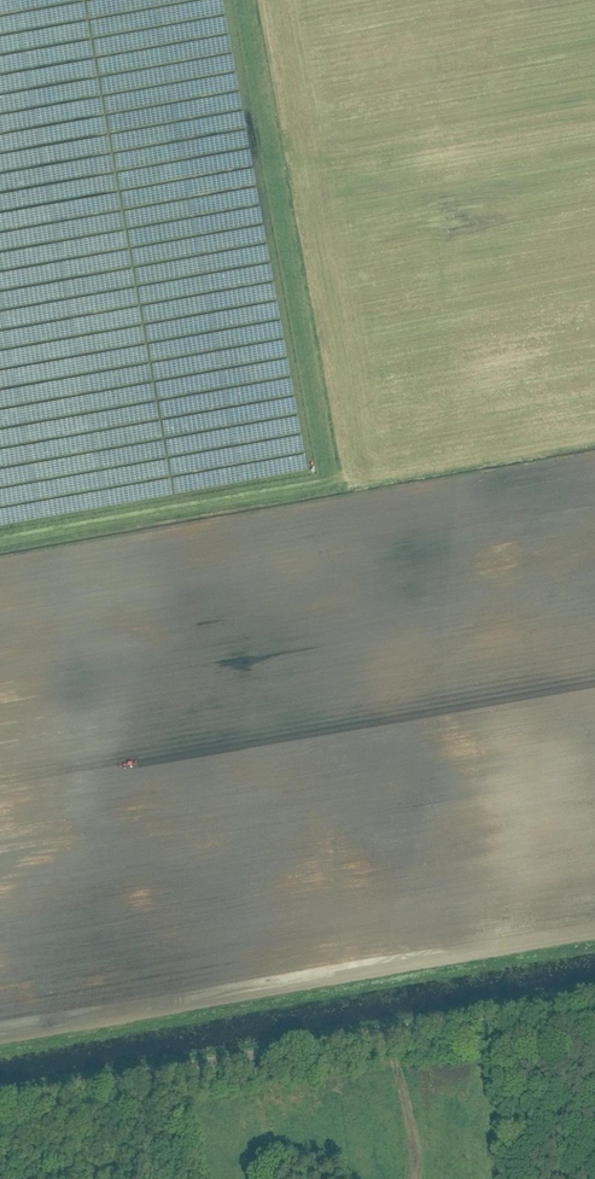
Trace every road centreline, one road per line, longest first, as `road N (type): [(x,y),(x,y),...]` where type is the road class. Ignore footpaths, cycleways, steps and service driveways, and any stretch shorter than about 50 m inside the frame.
road 1 (track): [(0,546),(314,490),(328,480),(243,0)]
road 2 (unclassified): [(594,996),(0,1099)]

